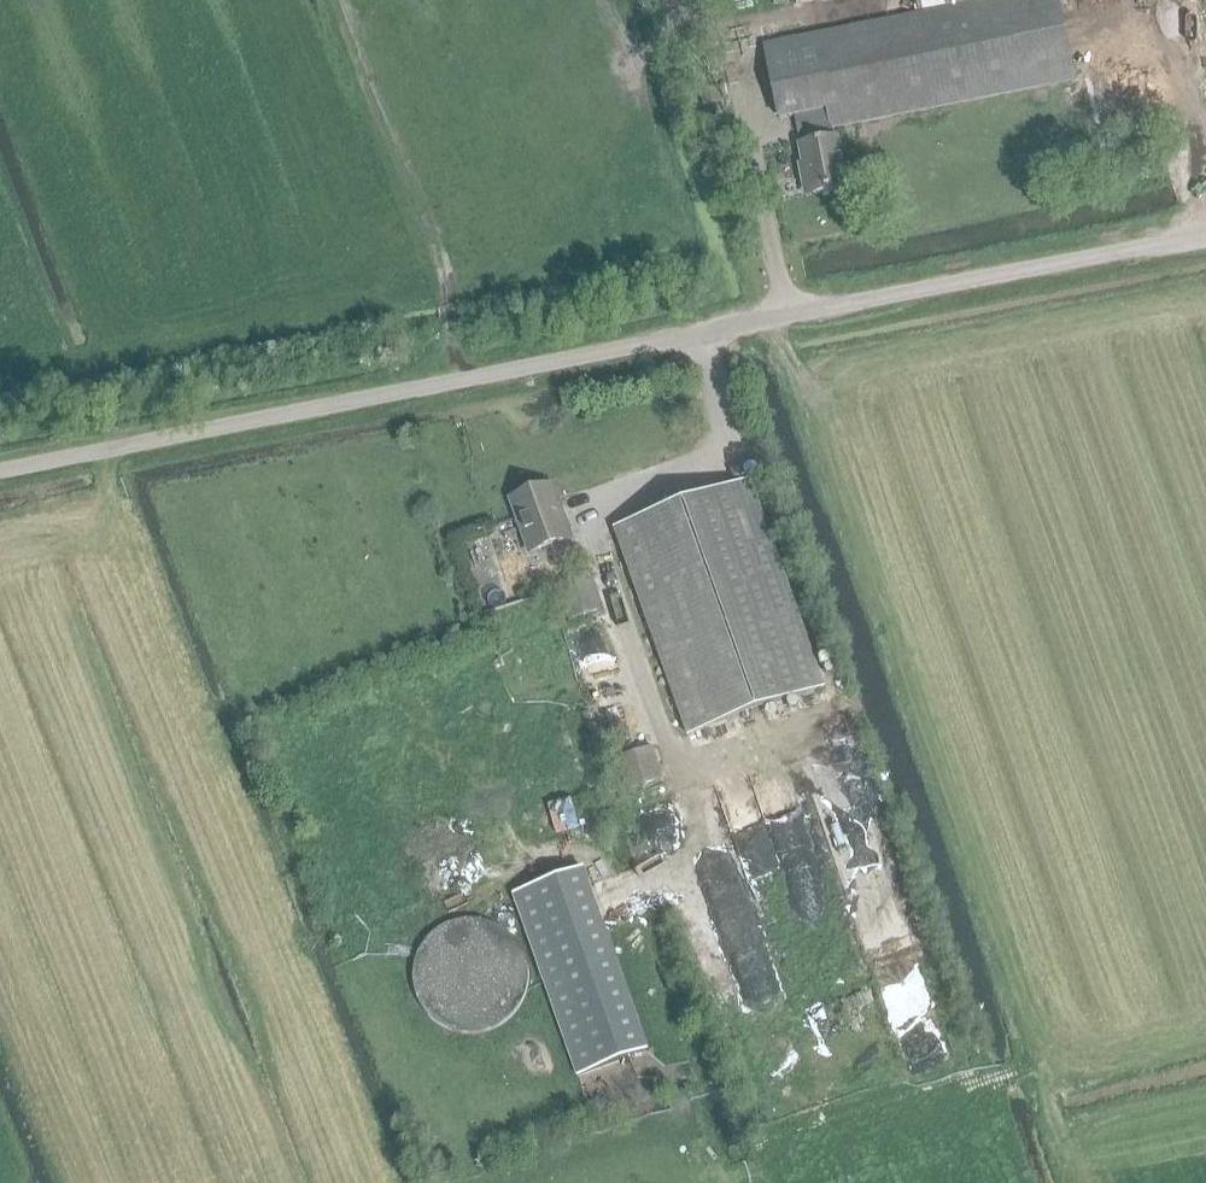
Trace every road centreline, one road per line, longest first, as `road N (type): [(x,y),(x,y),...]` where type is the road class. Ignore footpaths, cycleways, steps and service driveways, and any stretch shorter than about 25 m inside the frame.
road 1 (unclassified): [(0,466),(1205,234)]

